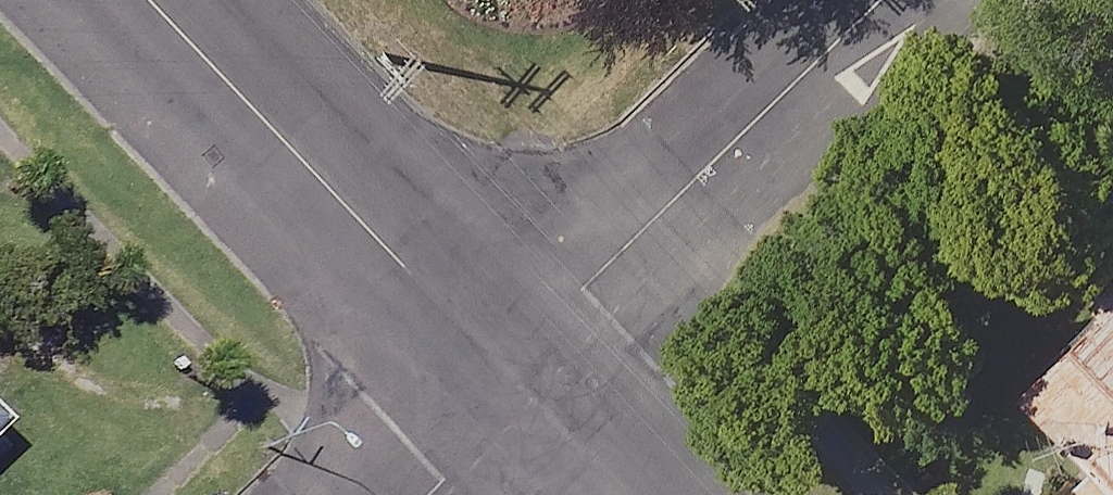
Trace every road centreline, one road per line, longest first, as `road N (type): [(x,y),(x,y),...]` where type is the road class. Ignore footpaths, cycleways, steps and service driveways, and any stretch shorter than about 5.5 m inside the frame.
road 1 (residential): [(888,0),(584,291),(512,384)]
road 2 (residential): [(143,0),(512,384)]
road 3 (residential): [(512,384),(619,494)]
road 4 (residential): [(512,384),(433,494)]

